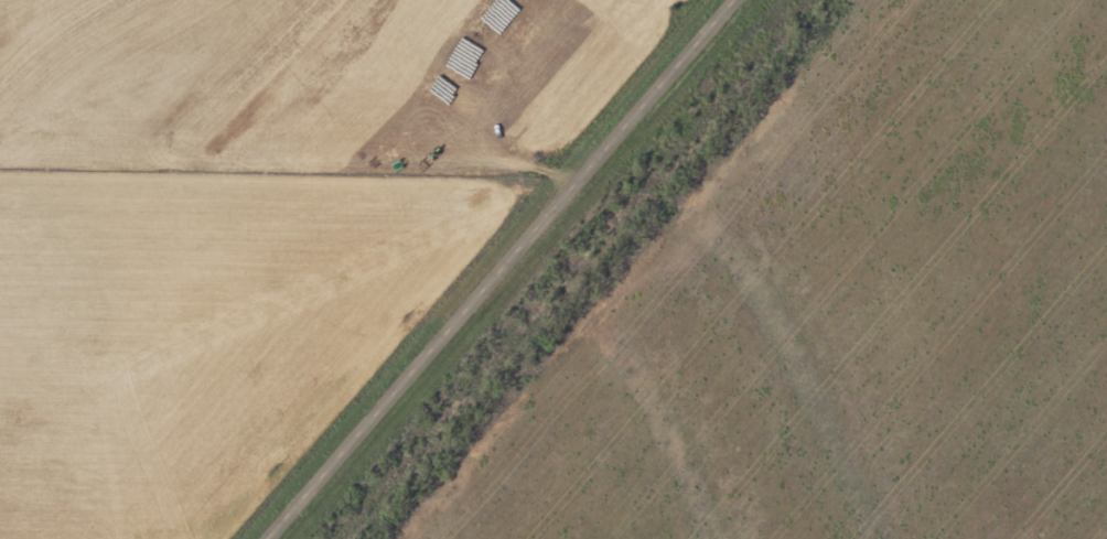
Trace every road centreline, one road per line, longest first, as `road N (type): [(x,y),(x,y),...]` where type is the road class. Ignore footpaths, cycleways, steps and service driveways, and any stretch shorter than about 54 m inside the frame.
road 1 (secondary): [(280,538),(747,0)]

